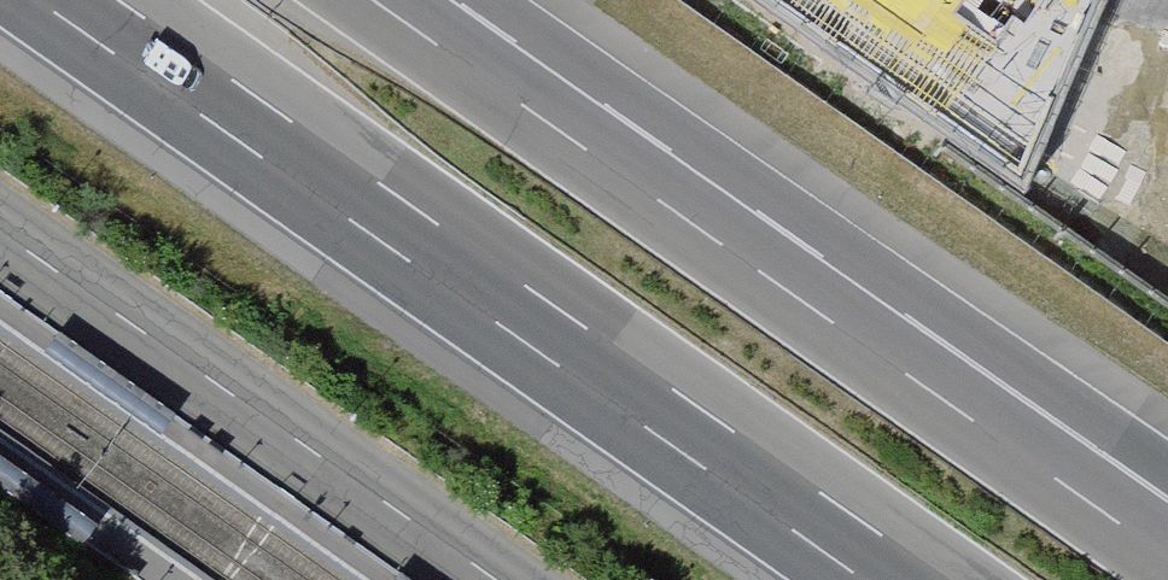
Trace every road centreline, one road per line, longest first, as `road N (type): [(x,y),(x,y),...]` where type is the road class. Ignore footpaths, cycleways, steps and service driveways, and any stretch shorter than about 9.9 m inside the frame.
road 1 (motorway): [(76,0),(903,579)]
road 2 (motorway): [(1167,529),(411,0)]
road 3 (unclassified): [(494,579),(0,233)]

